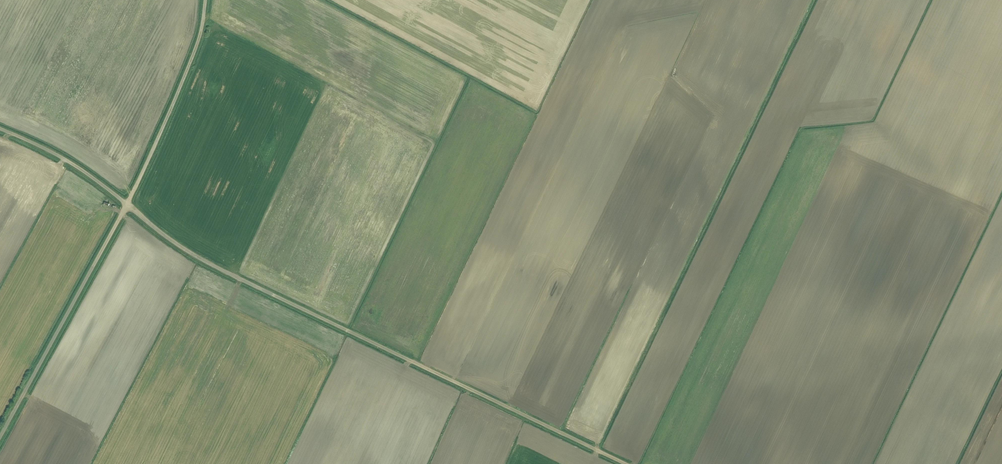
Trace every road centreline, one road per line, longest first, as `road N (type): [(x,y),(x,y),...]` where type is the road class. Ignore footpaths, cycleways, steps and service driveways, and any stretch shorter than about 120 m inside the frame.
road 1 (unclassified): [(623,463),(239,280),(127,205)]
road 2 (unclassified): [(127,205),(0,433)]
road 3 (unclassified): [(205,0),(195,47),(127,205)]
road 4 (unclassified): [(127,205),(59,156),(0,129)]

